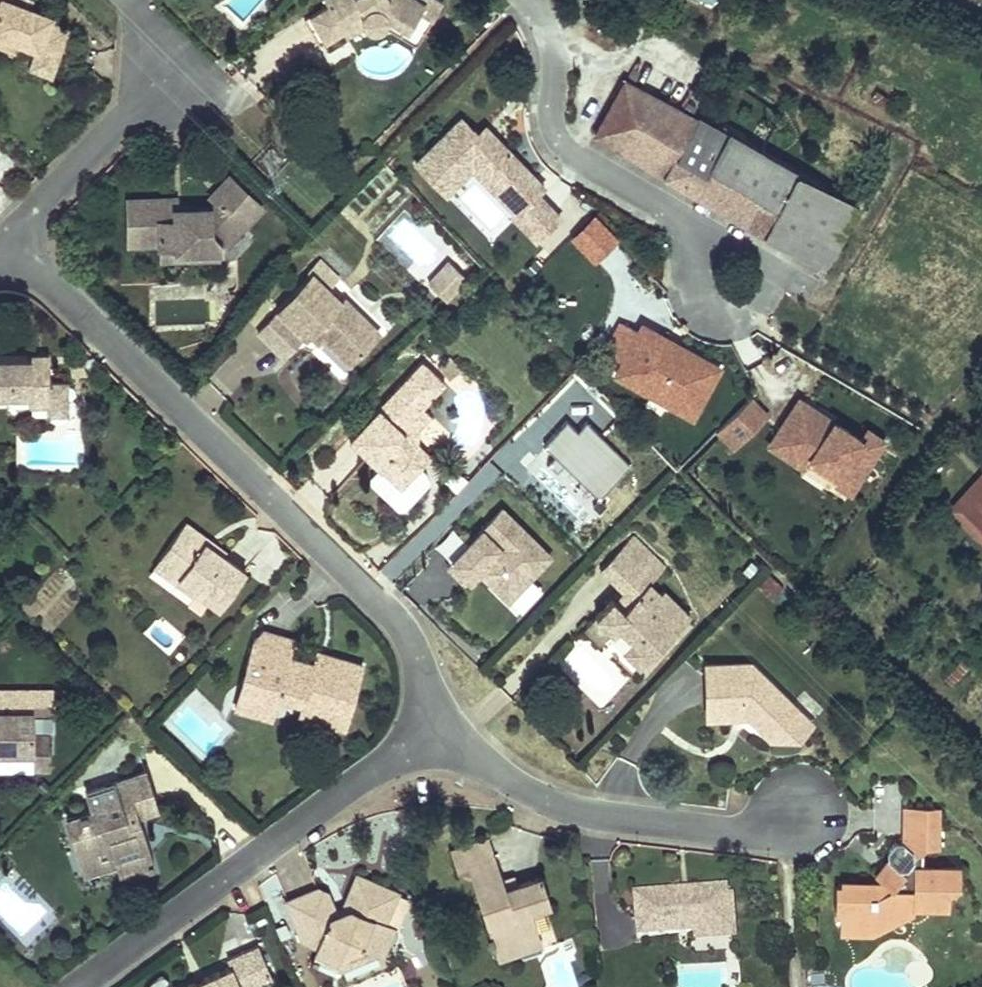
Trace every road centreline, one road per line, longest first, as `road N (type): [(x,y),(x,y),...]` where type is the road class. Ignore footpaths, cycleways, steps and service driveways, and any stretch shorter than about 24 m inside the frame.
road 1 (residential): [(415,724),(419,675),(391,617),(6,241)]
road 2 (residential): [(77,986),(363,780),(415,724)]
road 3 (residential): [(803,813),(783,832),(735,834),(558,808),(415,724)]
road 4 (residential): [(187,57),(6,241)]

